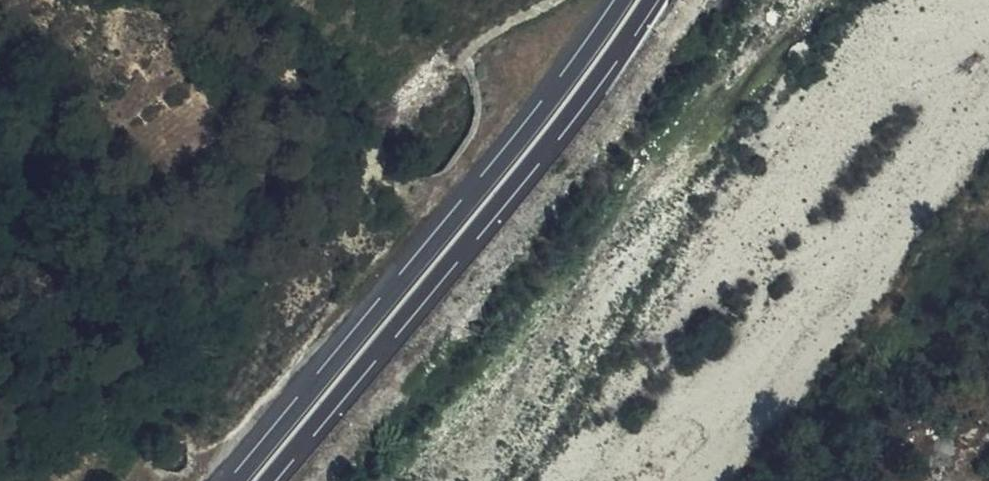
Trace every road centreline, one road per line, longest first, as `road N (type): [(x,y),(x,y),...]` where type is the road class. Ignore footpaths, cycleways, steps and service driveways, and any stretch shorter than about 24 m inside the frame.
road 1 (primary): [(624,0),(527,133),(239,480)]
road 2 (primary): [(271,480),(546,149),(654,0)]

